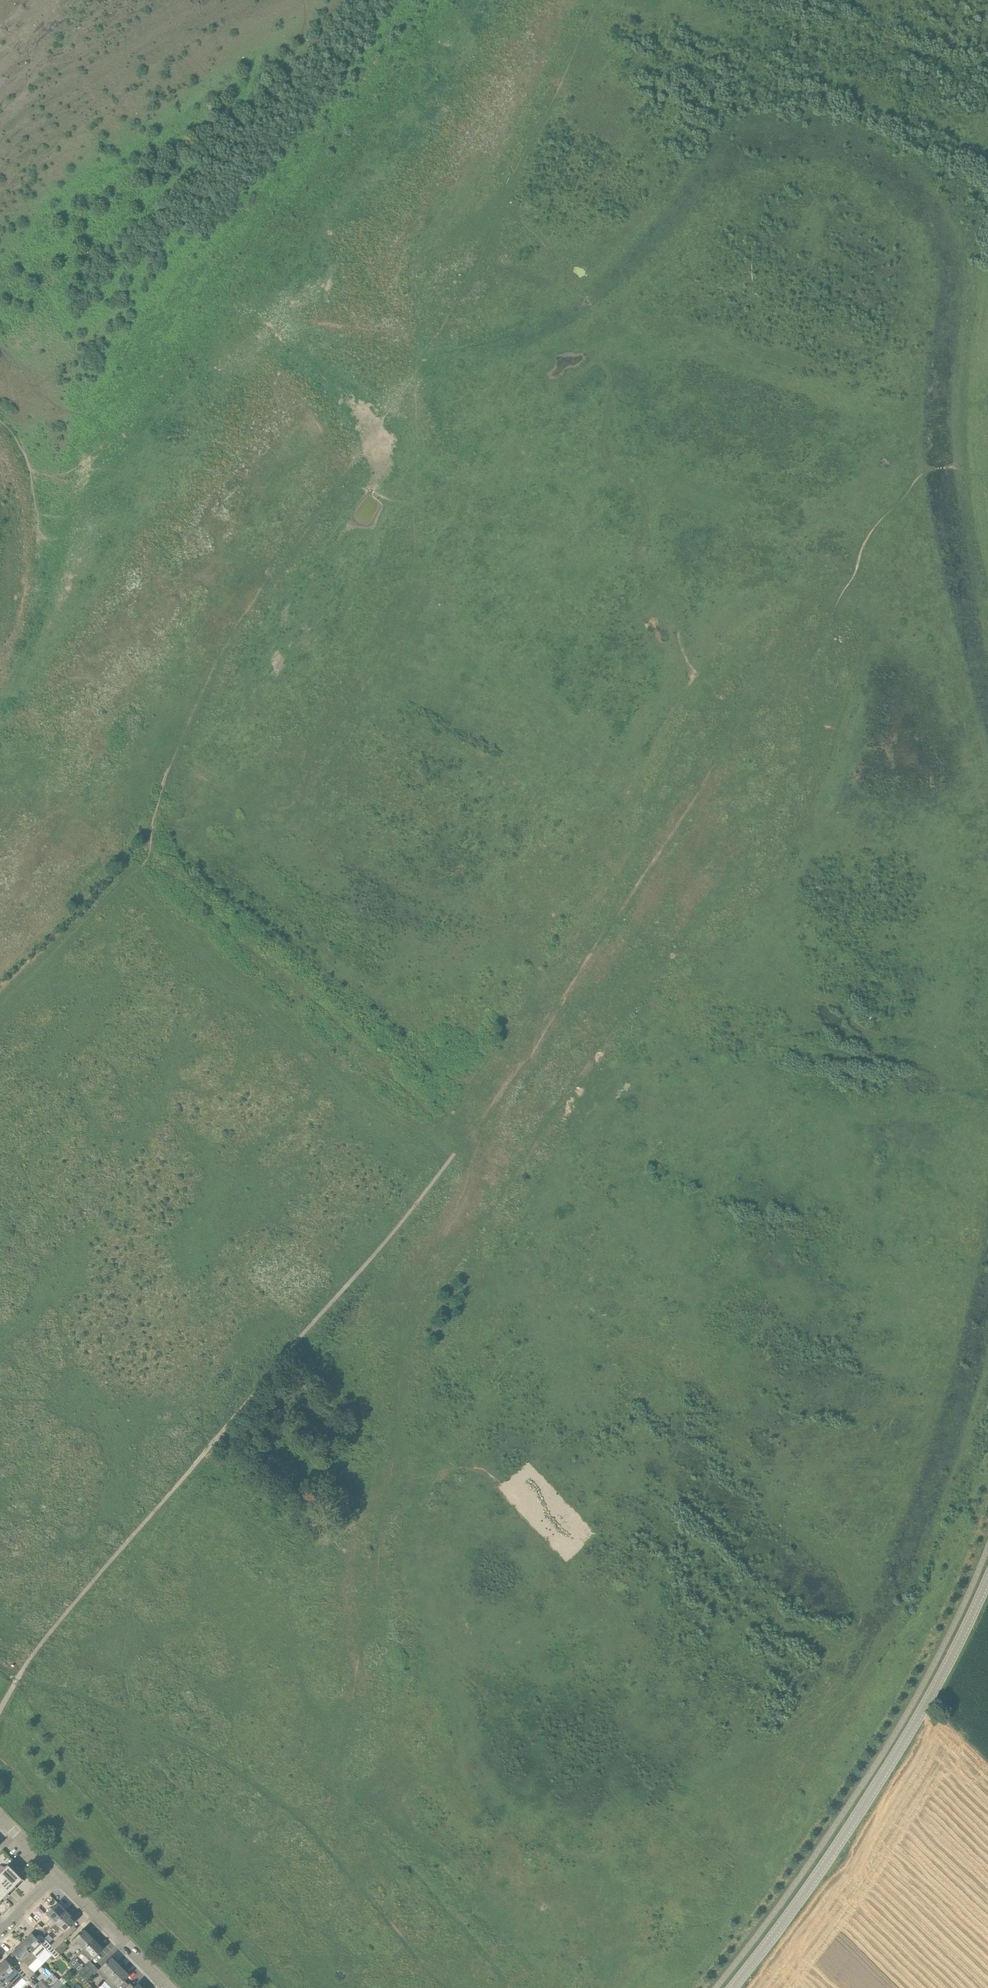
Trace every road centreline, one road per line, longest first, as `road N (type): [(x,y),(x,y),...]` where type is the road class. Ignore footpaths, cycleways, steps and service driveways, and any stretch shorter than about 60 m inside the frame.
road 1 (tertiary): [(732,1987),(861,1811),(950,1660),(987,1574)]
road 2 (residential): [(173,1987),(59,1872)]

